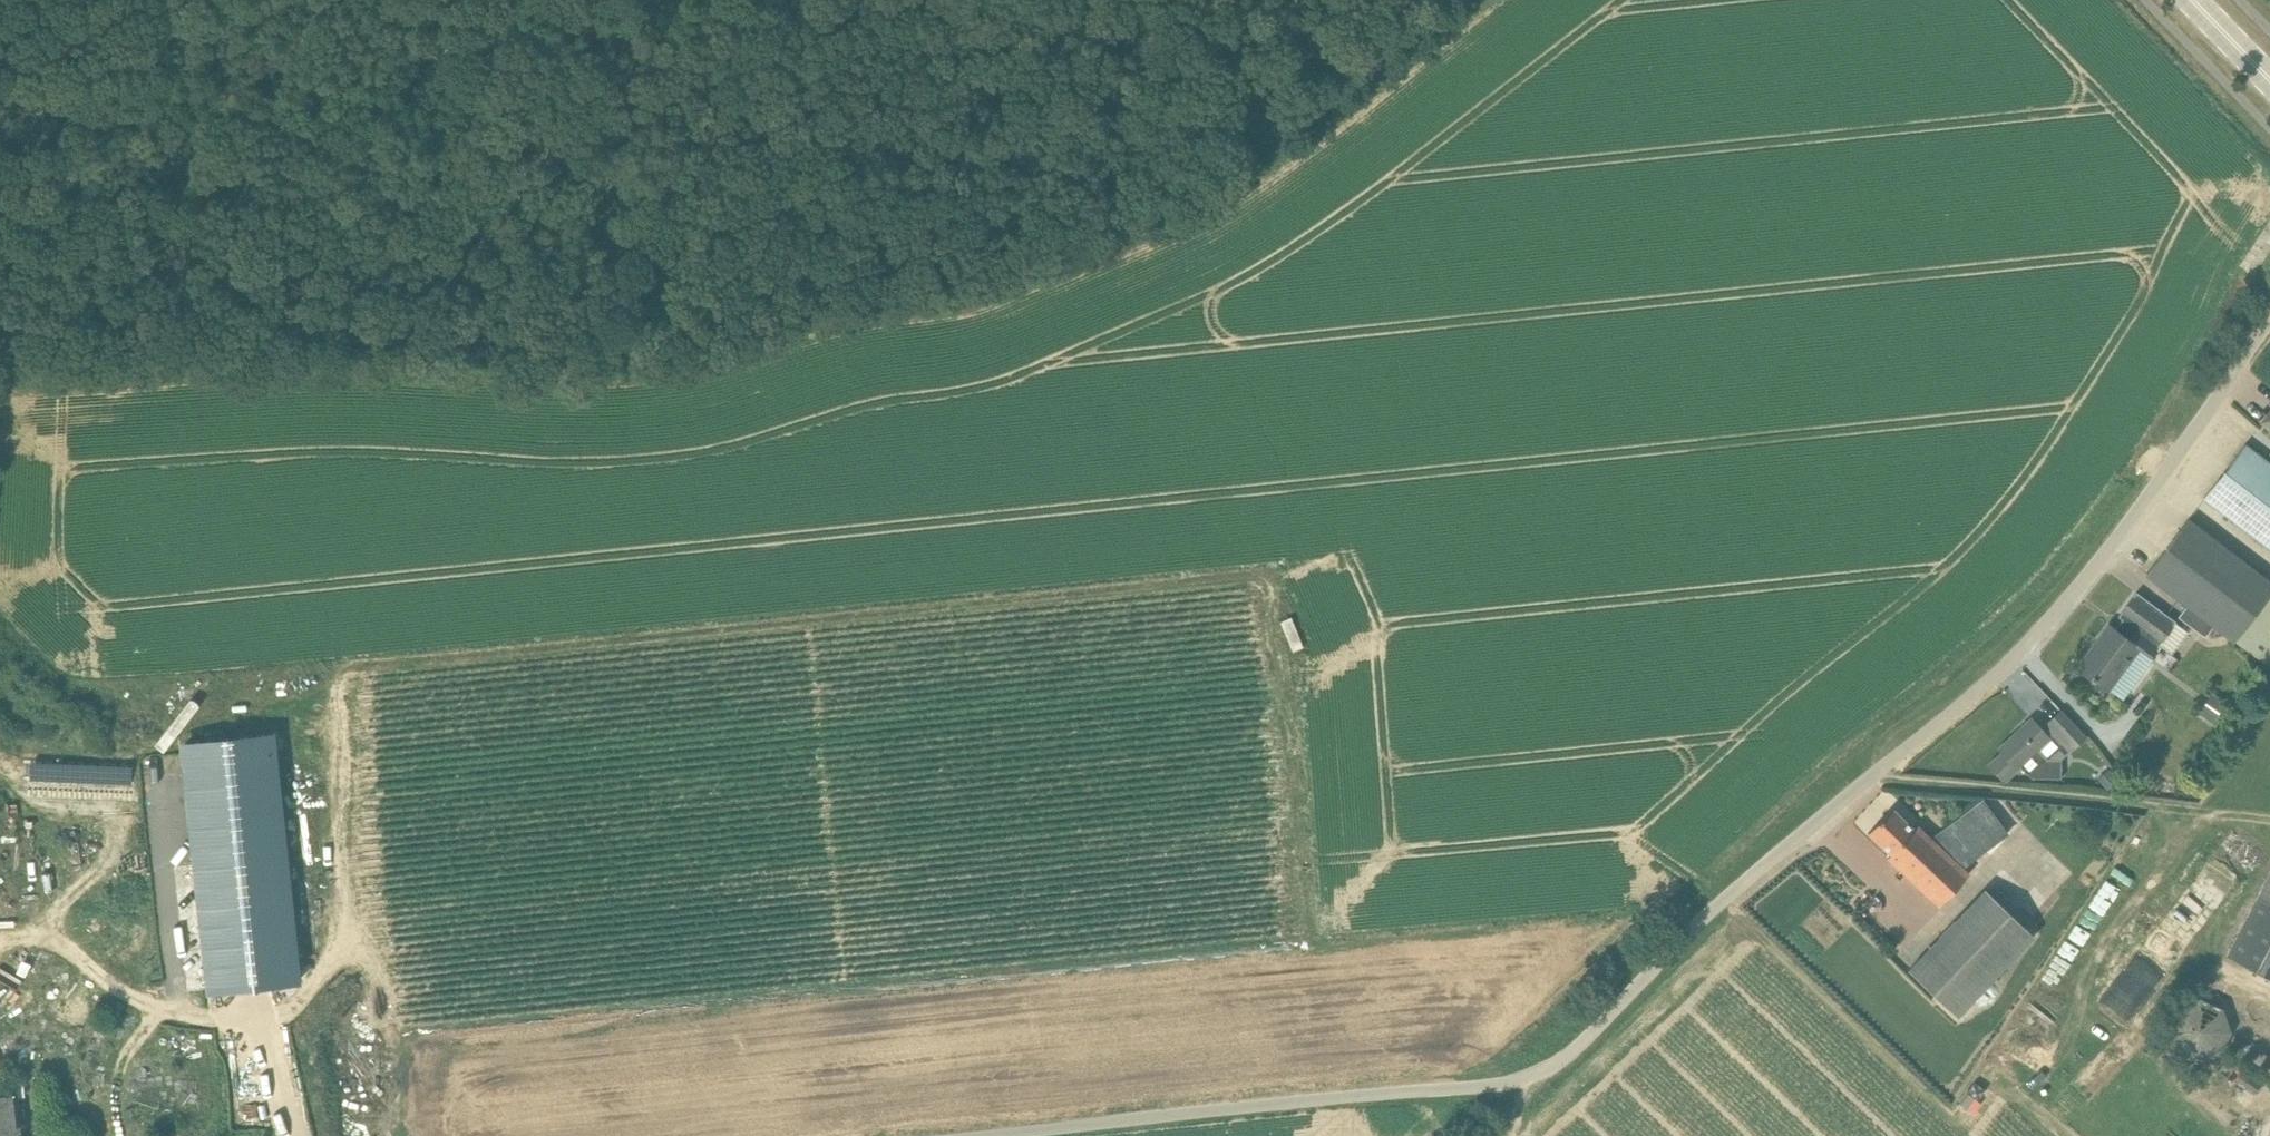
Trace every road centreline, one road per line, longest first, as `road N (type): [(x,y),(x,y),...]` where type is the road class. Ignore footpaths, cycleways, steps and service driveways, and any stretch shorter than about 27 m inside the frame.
road 1 (unclassified): [(1066,1135),(1509,1096),(1534,1086),(1874,775)]
road 2 (unclassified): [(1874,775),(2001,671),(2060,607),(2269,322)]
road 3 (unclassified): [(1874,775),(2269,823)]

